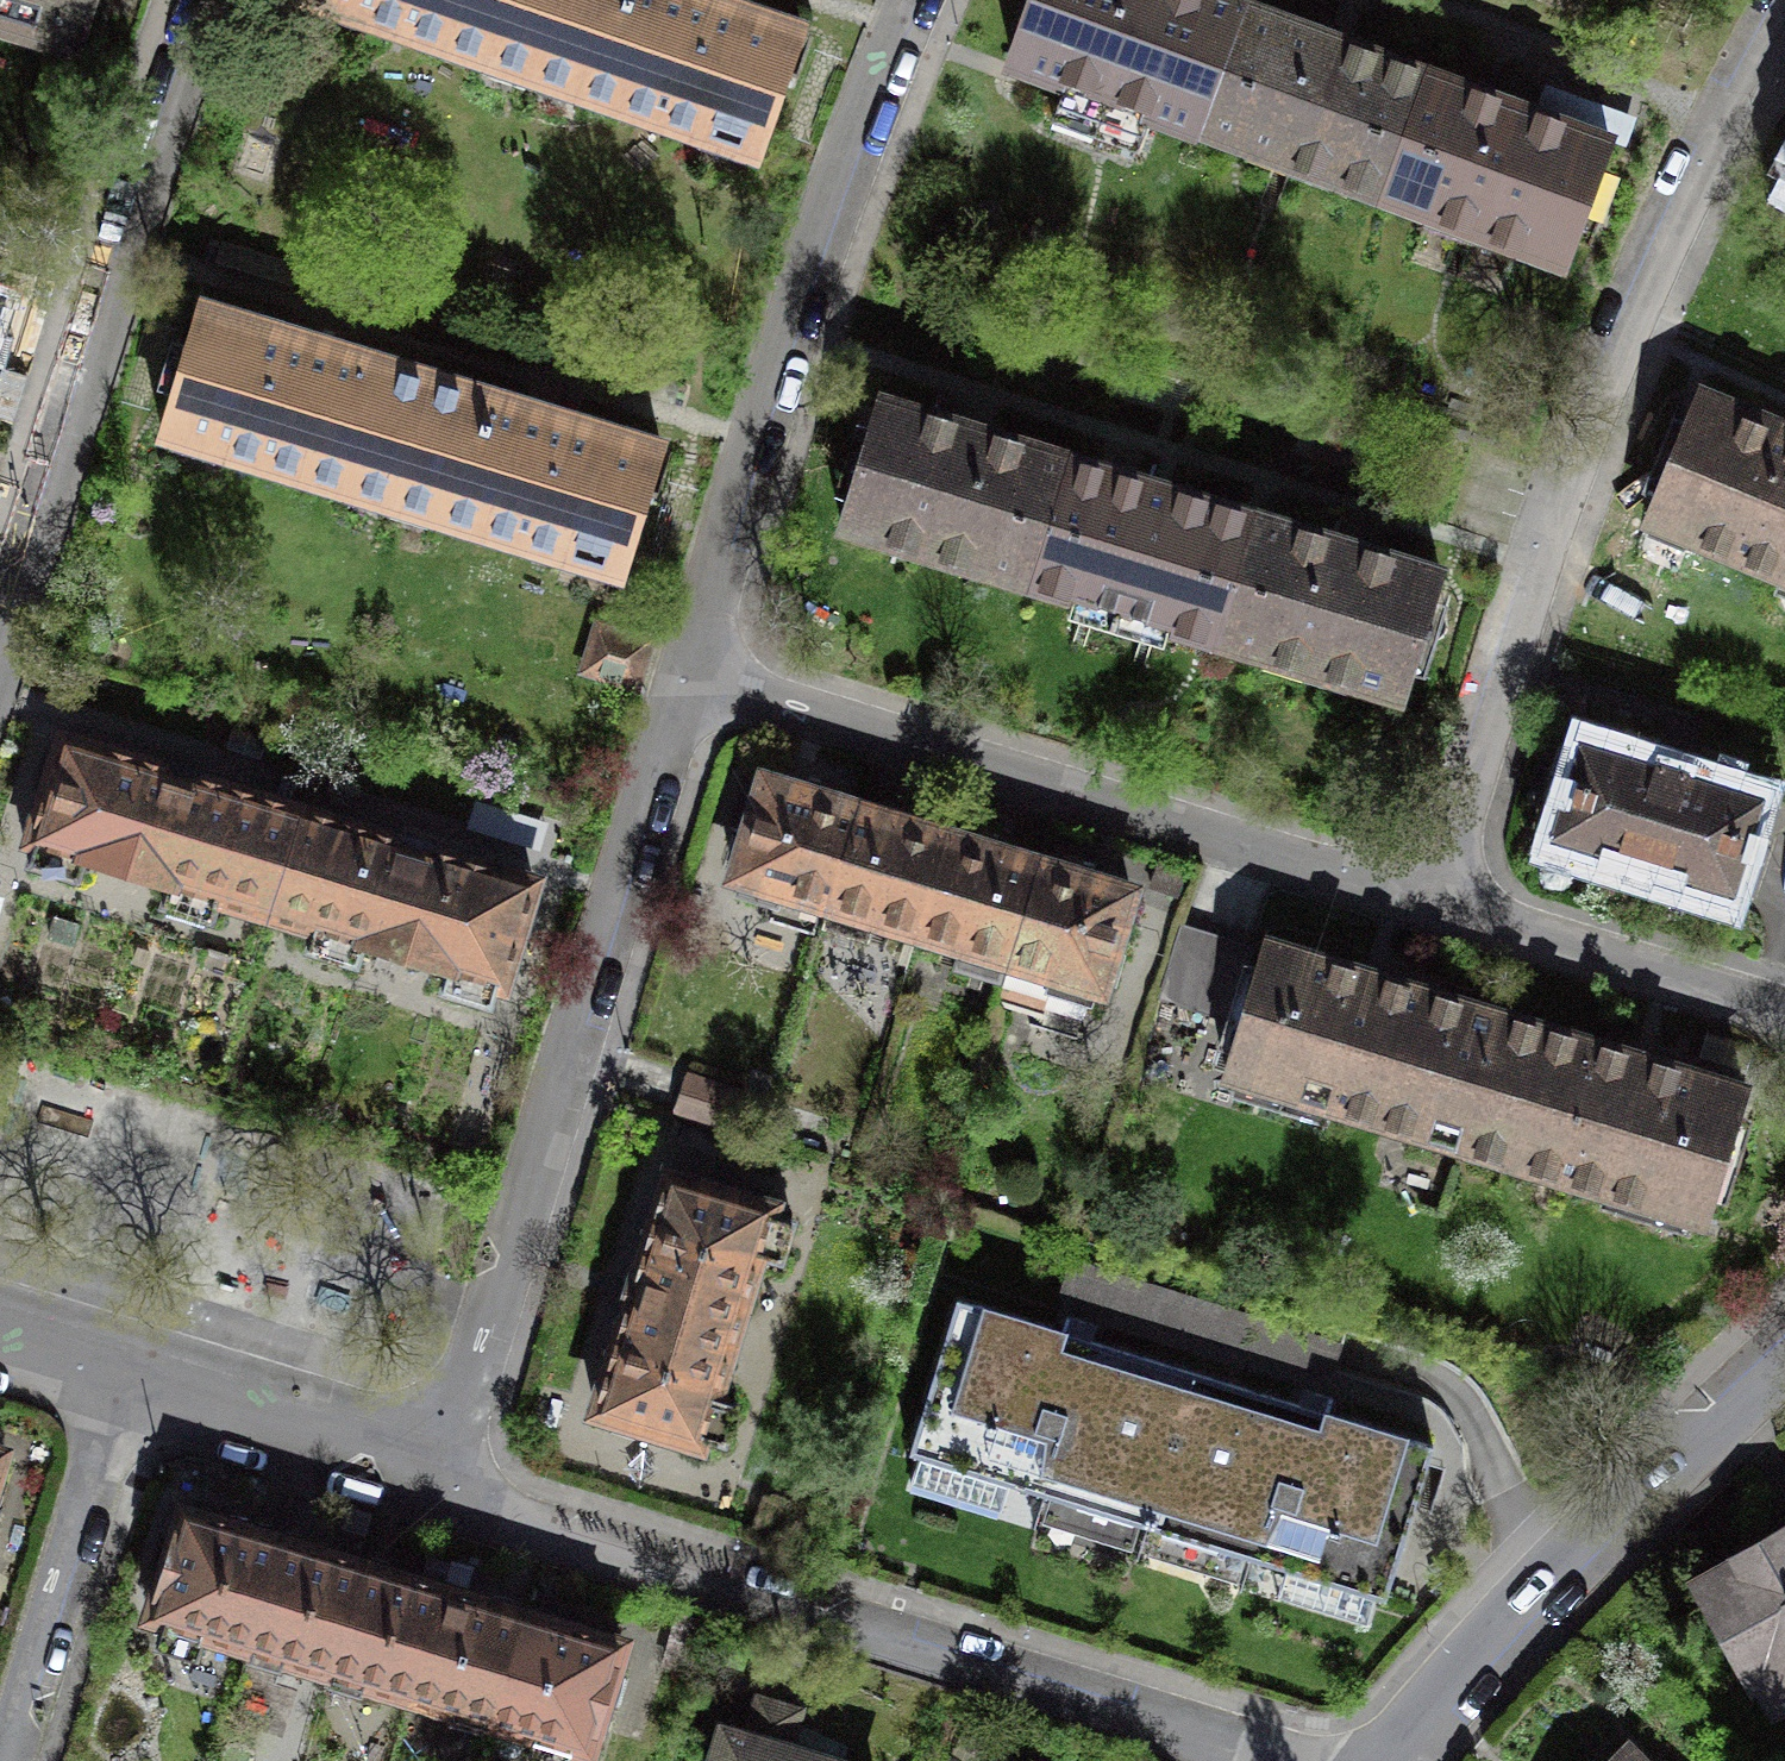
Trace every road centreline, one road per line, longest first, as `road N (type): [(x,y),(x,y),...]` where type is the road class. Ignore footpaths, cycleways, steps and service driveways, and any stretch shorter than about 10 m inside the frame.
road 1 (residential): [(1784,2),(1587,424),(1535,561),(1430,904)]
road 2 (residential): [(684,674),(441,1461)]
road 3 (residential): [(1430,904),(684,674)]
road 4 (residential): [(913,0),(832,207),(684,674)]
road 5 (residential): [(208,0),(0,662)]
road 6 (residential): [(1391,1760),(1565,1568),(1784,1356)]
road 7 (residential): [(801,1610),(1285,1760)]
road 8 (residential): [(441,1461),(527,1525),(801,1610)]
road 9 (residential): [(1784,1013),(1430,904)]
road 10 (residential): [(22,1713),(130,1366)]
road 11 (residential): [(130,1366),(441,1461)]
road 12 (residential): [(0,1326),(130,1366)]

